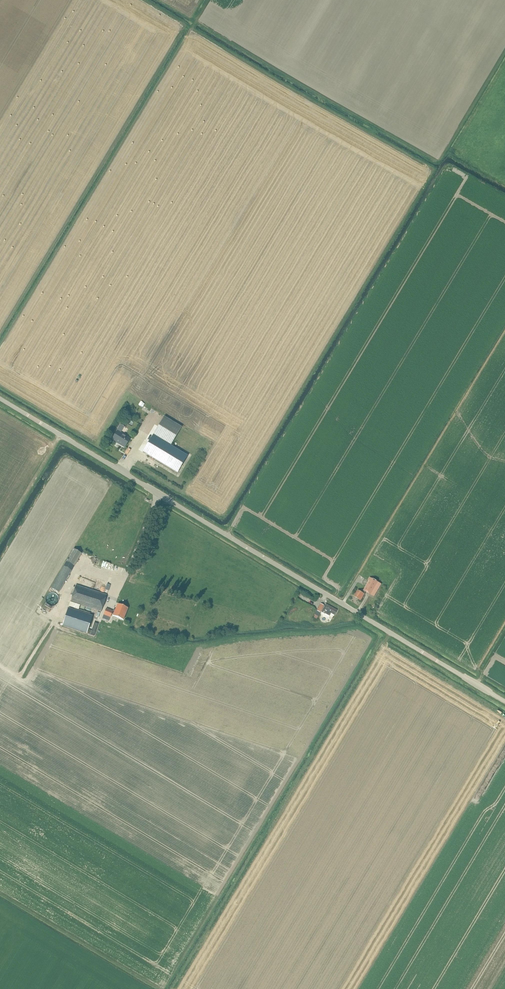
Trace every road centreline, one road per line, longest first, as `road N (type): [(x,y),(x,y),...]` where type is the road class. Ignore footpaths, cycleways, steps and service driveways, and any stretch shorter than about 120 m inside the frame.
road 1 (unclassified): [(504,700),(154,491)]
road 2 (unclassified): [(154,491),(0,398)]

